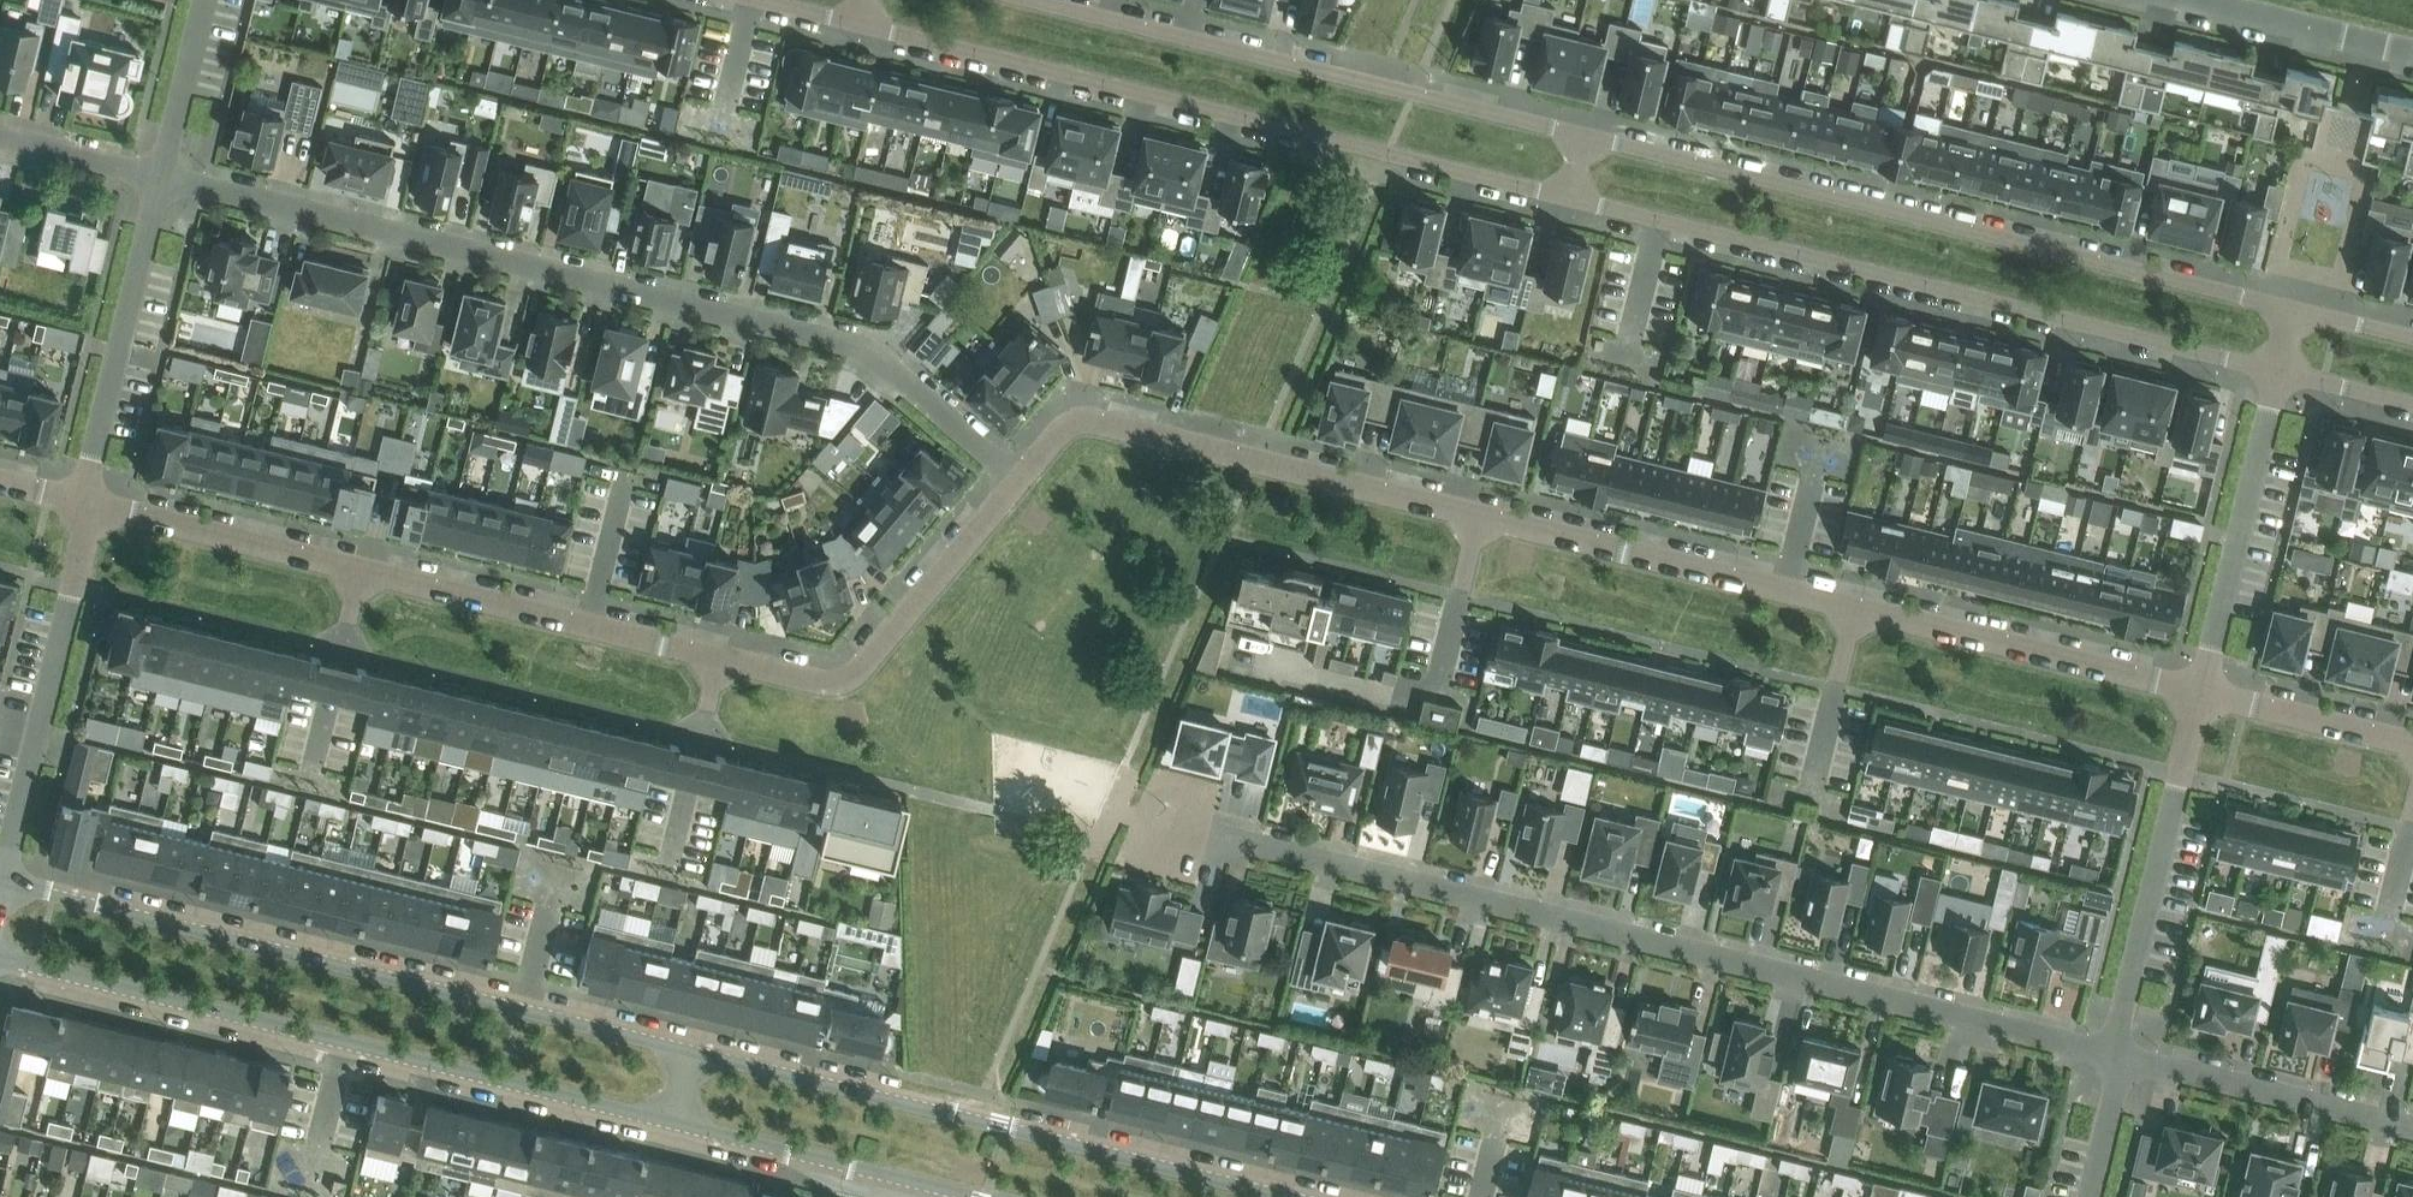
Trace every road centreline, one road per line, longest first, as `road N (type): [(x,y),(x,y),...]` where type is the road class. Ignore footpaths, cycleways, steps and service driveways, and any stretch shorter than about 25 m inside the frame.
road 1 (residential): [(1018,482),(1063,429),(1095,421),(2201,691)]
road 2 (residential): [(80,502),(825,684),(860,670),(1018,482)]
road 3 (residential): [(1136,817),(2125,1057)]
road 4 (residential): [(1018,482),(859,346),(161,174)]
road 5 (residential): [(862,25),(1572,197)]
road 6 (residential): [(2296,307),(1587,134)]
road 7 (residential): [(1572,197),(2281,369)]
road 8 (tertiary): [(695,1052),(1,883)]
road 9 (tertiary): [(0,958),(678,1123)]
road 10 (tertiary): [(1285,1196),(695,1052)]
road 11 (residential): [(1587,134),(1033,0)]
road 12 (residential): [(1,883),(84,536),(80,502)]
road 13 (residential): [(2125,1057),(2120,1023),(2201,691)]
road 14 (residential): [(80,502),(161,174)]
road 15 (residential): [(2201,691),(2281,369)]
road 16 (tertiary): [(678,1123),(980,1196)]
road 17 (residential): [(2125,1057),(2412,1130)]
road 18 (residential): [(2194,0),(2412,53)]
road 19 (residential): [(2201,691),(2412,744)]
road 20 (residential): [(161,174),(204,0)]
road 21 (residential): [(161,174),(0,136)]
road 22 (residential): [(2090,1196),(2125,1057)]
road 23 (residential): [(2281,369),(2412,402)]
road 24 (residential): [(2412,335),(2296,307)]

